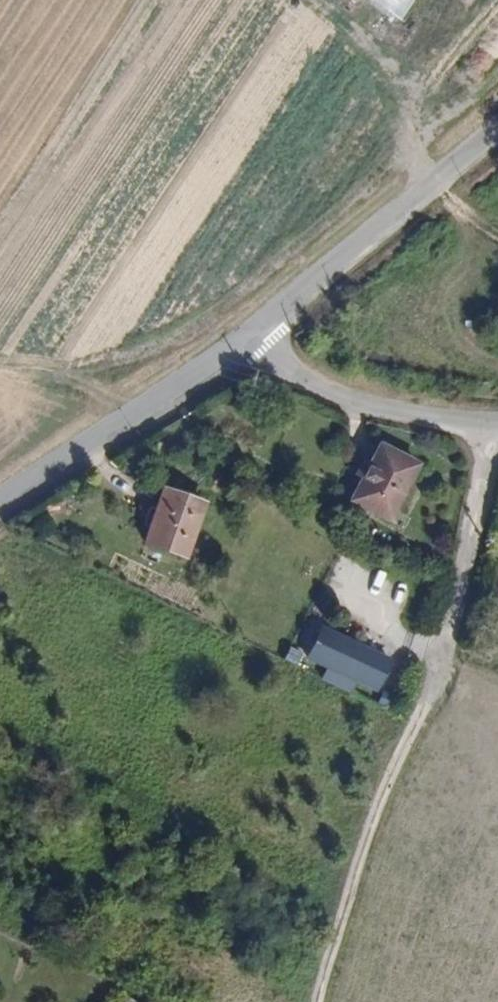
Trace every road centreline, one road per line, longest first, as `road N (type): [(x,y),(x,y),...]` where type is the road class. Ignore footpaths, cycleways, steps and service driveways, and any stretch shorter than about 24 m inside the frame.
road 1 (track): [(313,1001),(322,953),(438,667),(495,423)]
road 2 (unclassified): [(497,124),(253,332)]
road 3 (unclassified): [(253,332),(0,506)]
road 4 (unclassified): [(253,332),(322,391),(497,423)]

